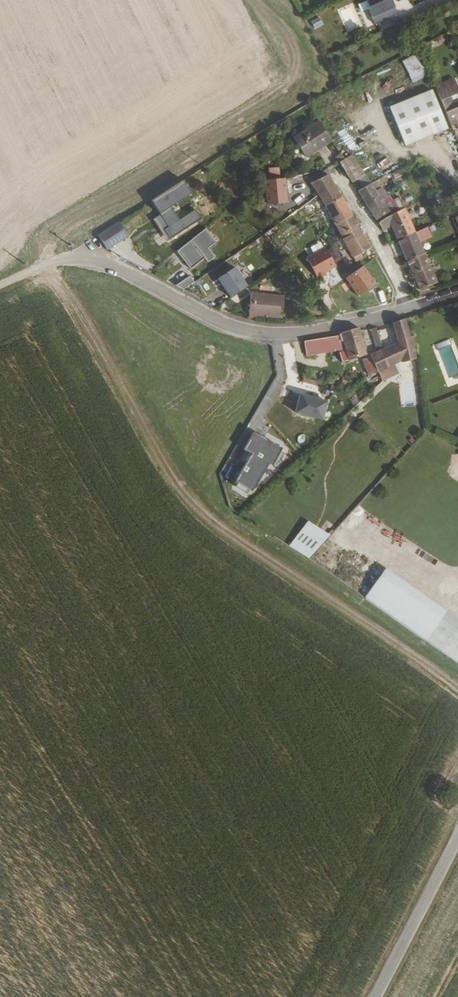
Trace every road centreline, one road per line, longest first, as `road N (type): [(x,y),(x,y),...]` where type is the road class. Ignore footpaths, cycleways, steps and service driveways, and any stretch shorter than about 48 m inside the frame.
road 1 (unclassified): [(0,287),(76,256),(122,267),(248,331),(370,321),(409,308)]
road 2 (unclassified): [(375,996),(457,838)]
road 3 (residential): [(409,308),(383,247),(343,185)]

